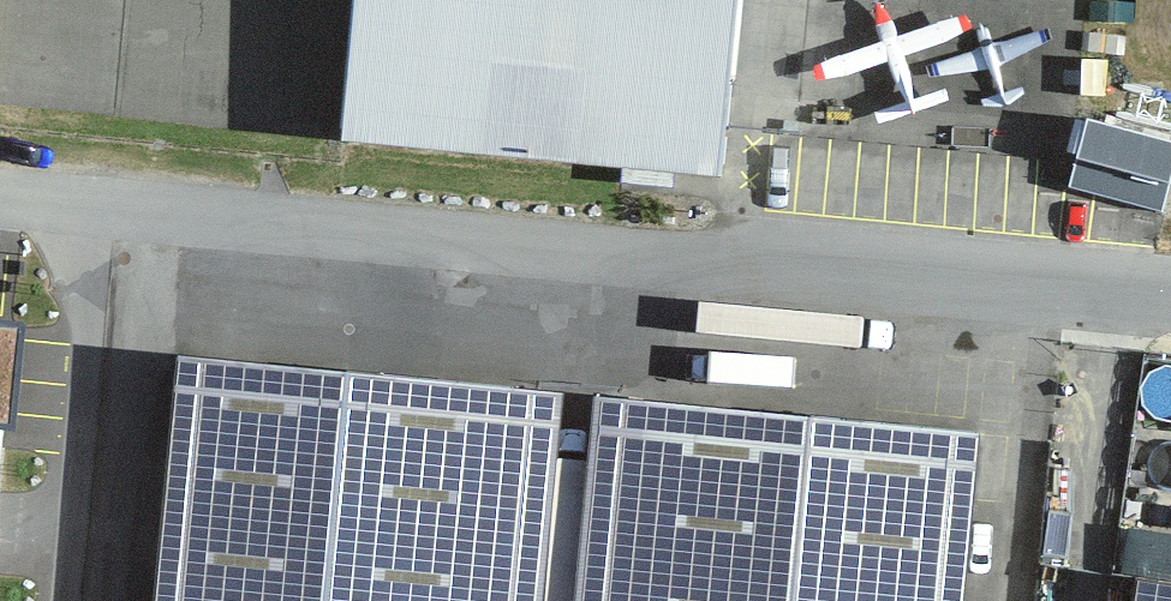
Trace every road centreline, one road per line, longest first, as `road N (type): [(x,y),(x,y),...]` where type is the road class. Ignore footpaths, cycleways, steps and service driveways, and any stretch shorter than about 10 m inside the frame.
road 1 (unclassified): [(1170,301),(0,192)]

